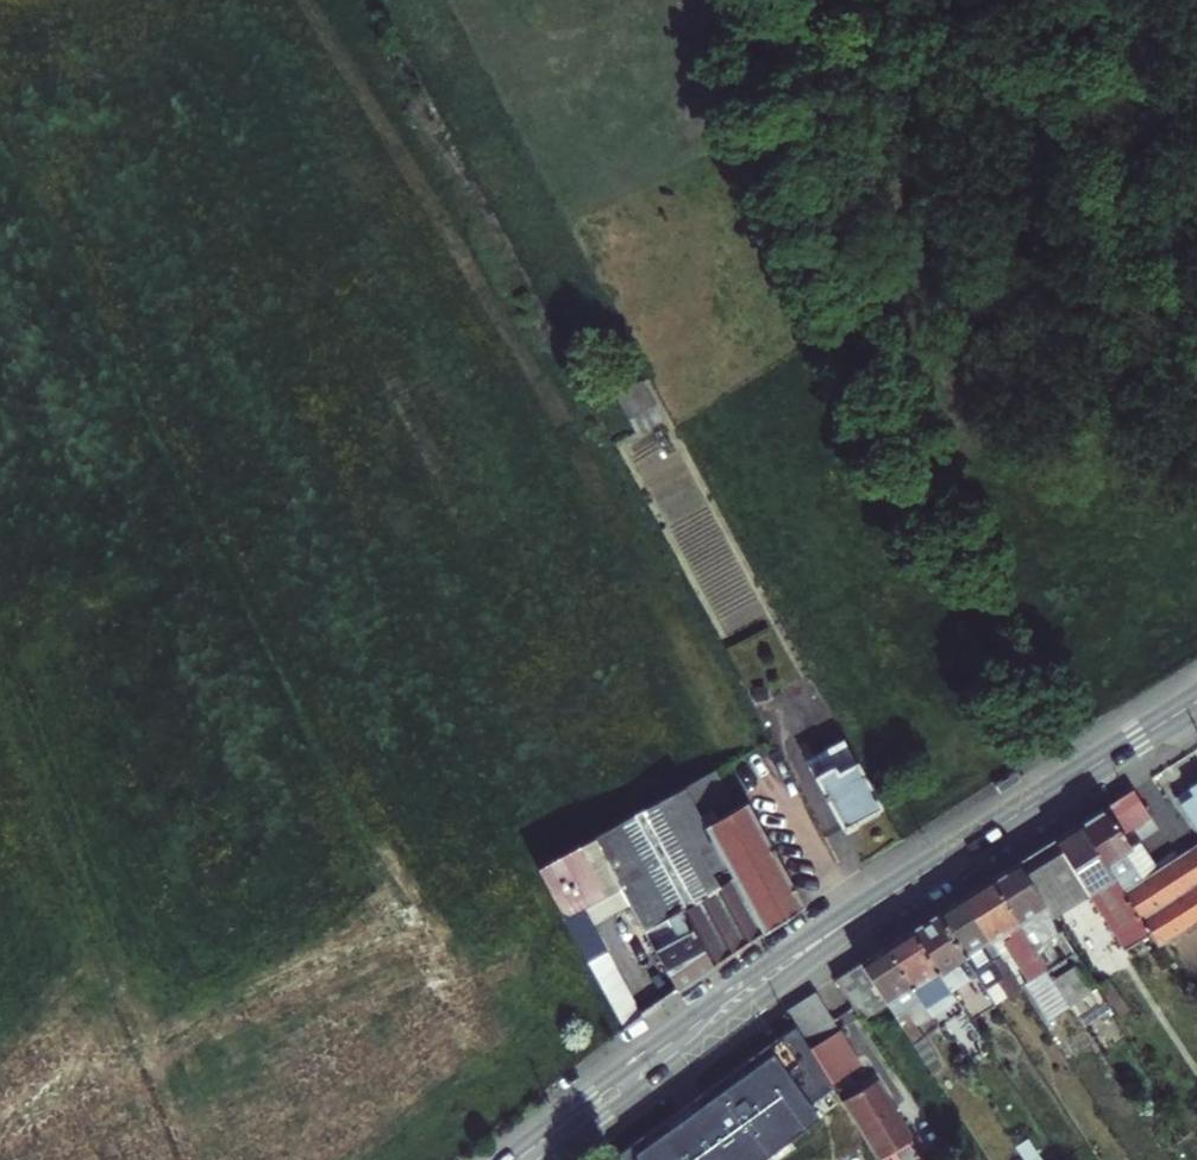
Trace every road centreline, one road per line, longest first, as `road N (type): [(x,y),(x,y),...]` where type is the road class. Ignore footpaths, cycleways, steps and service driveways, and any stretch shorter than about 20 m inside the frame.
road 1 (secondary): [(527,1159),(777,971),(1196,702)]

